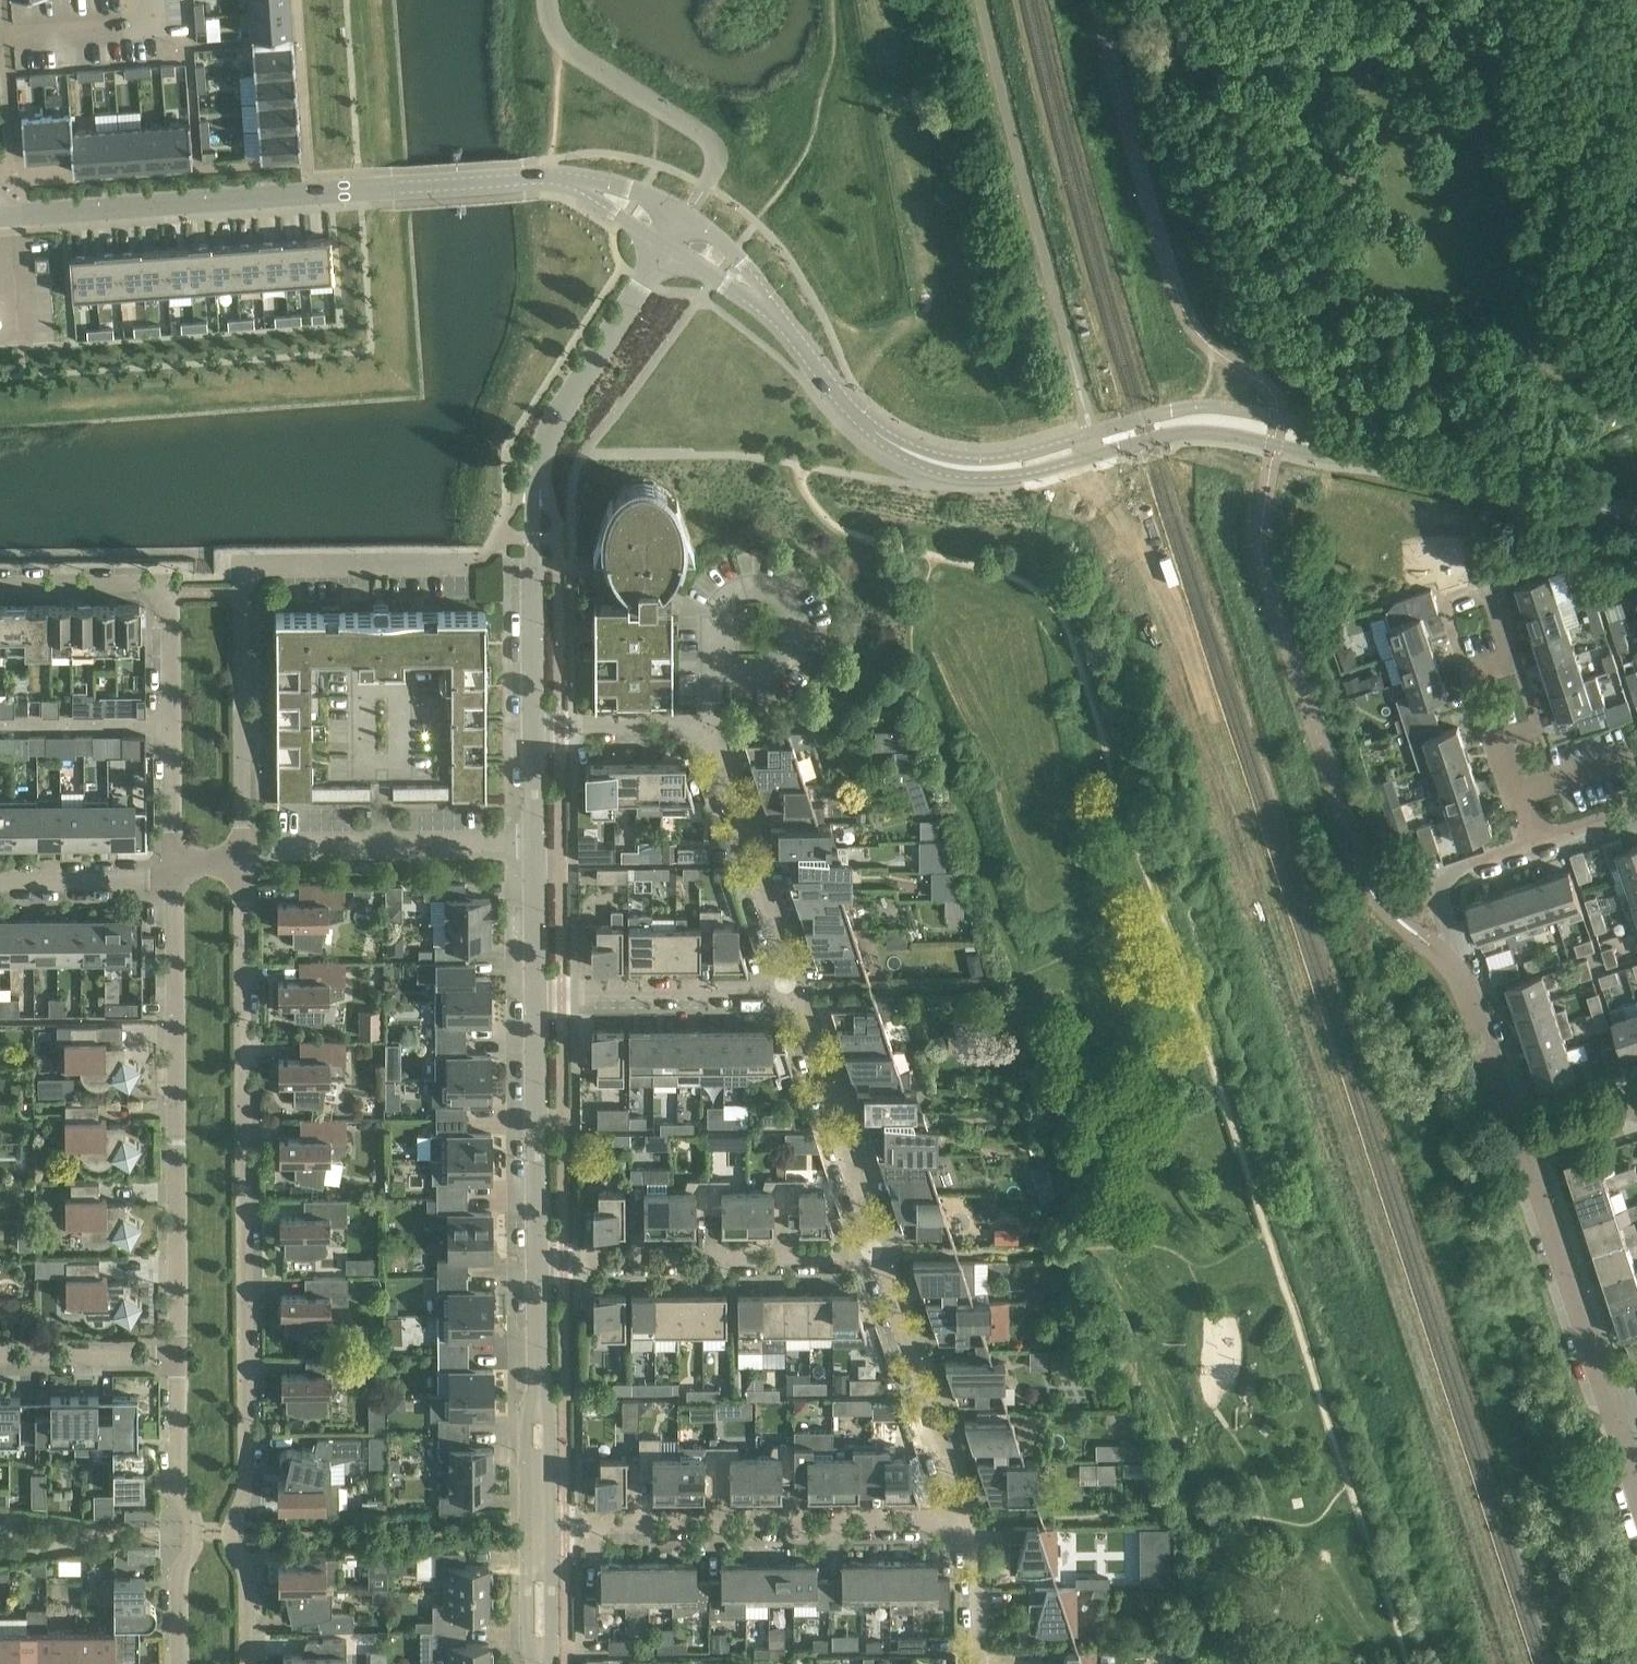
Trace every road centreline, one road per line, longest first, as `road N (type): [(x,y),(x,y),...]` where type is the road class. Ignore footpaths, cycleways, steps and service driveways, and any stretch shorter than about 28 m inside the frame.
road 1 (residential): [(231,1529),(246,1487),(244,845)]
road 2 (tertiary): [(584,186),(524,179),(0,219)]
road 3 (residential): [(667,251),(572,394),(539,462),(533,729)]
road 4 (residential): [(177,1357),(173,877)]
road 5 (residential): [(793,987),(709,726),(533,729)]
road 6 (residential): [(539,1526),(964,1514)]
road 7 (tertiary): [(1367,453),(1315,427),(1205,406),(1040,449),(997,471)]
road 8 (tertiary): [(997,471),(1062,466),(1197,432),(1314,454),(1367,453)]
road 9 (residential): [(1518,1139),(1466,989),(1449,961),(1453,931),(1443,882),(1529,843)]
road 10 (residential): [(539,1258),(886,1253)]
road 11 (tertiary): [(756,293),(879,437),(948,468),(997,471)]
road 12 (residential): [(1529,843),(1474,674),(1512,662),(1487,586)]
road 13 (residential): [(1612,1410),(1518,1139)]
road 14 (residential): [(173,877),(173,593)]
road 15 (residential): [(886,1253),(793,987)]
road 16 (tertiary): [(1636,512),(1367,453)]
road 17 (residential): [(964,1514),(886,1253)]
road 18 (residential): [(539,1258),(539,1526)]
road 19 (residential): [(536,991),(539,1258)]
road 20 (residential): [(536,991),(793,987)]
road 21 (residential): [(244,845),(241,592)]
road 22 (residential): [(241,592),(255,569),(470,564)]
road 23 (residential): [(384,763),(402,763),(402,685),(361,685),(362,763)]
road 24 (residential): [(0,584),(161,582),(173,593)]
road 25 (residential): [(0,1358),(177,1357)]
road 26 (residential): [(196,1530),(180,1479),(177,1357)]
road 27 (residential): [(0,879),(173,877)]
road 28 (residential): [(383,844),(535,843)]
road 29 (residential): [(978,1663),(978,1560),(964,1514)]
road 30 (residential): [(535,843),(536,991)]
road 31 (residential): [(244,845),(383,844)]
road 32 (residential): [(539,1526),(539,1663)]
road 33 (residential): [(248,1663),(247,1577),(231,1529)]
road 34 (residential): [(181,1663),(180,1577),(196,1530)]
road 35 (residential): [(1518,1139),(1636,1102)]

